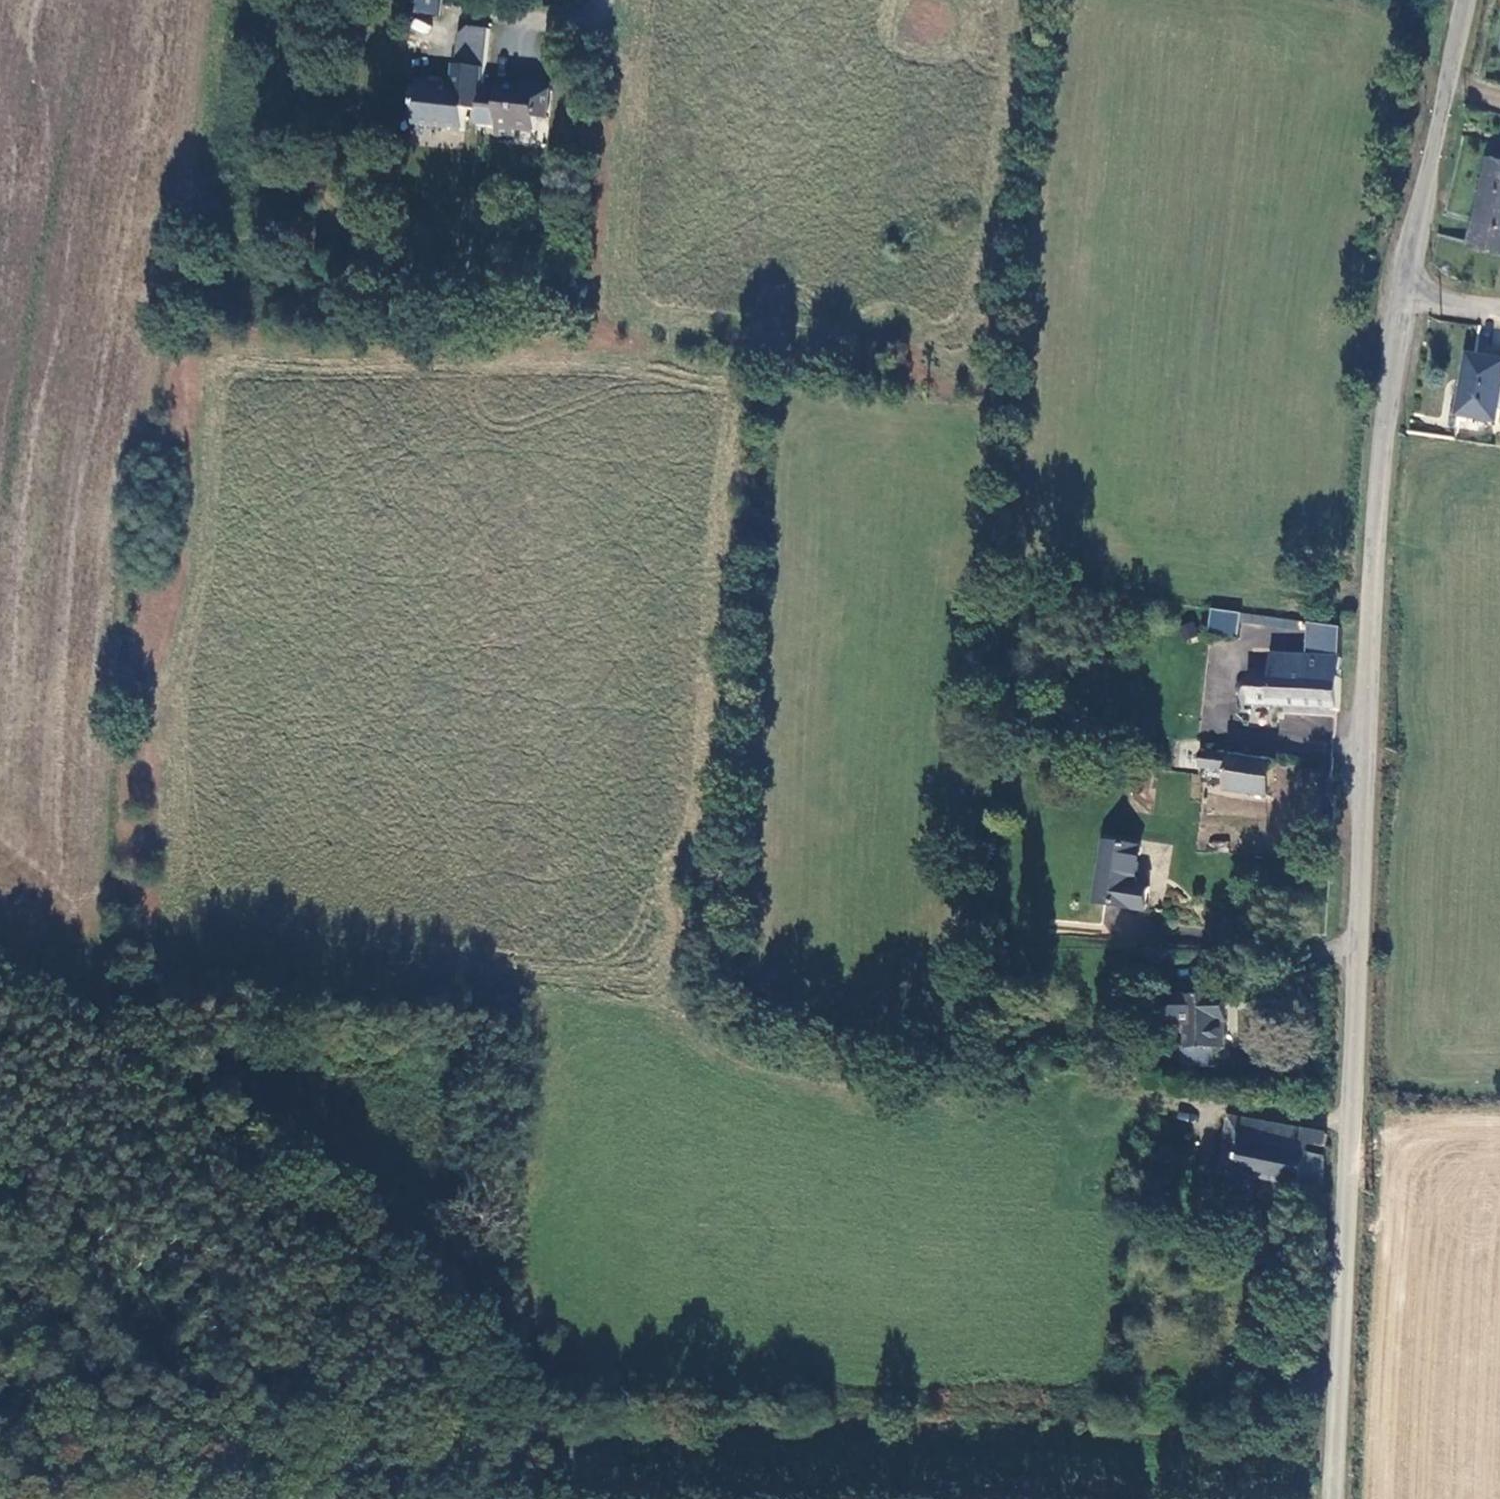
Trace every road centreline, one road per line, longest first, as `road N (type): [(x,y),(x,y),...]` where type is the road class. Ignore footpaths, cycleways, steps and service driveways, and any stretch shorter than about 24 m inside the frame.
road 1 (tertiary): [(1334,1498),(1386,421),(1468,0)]

